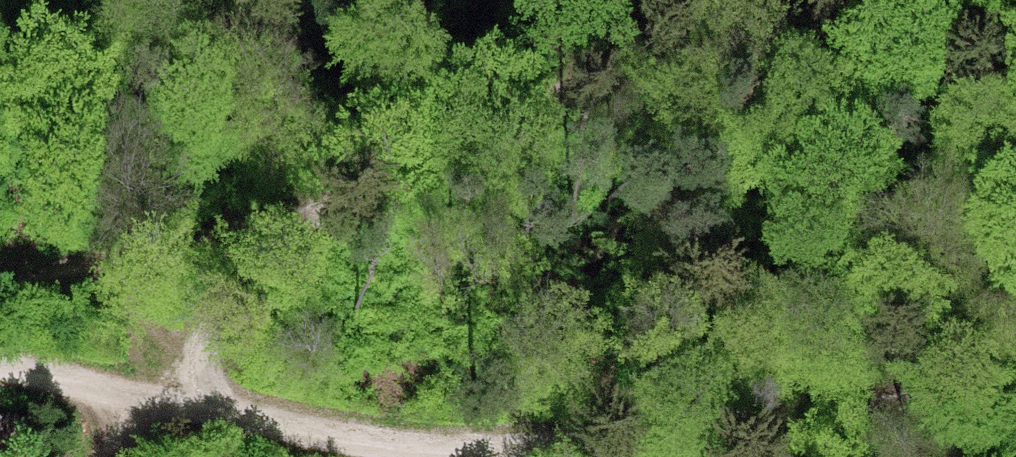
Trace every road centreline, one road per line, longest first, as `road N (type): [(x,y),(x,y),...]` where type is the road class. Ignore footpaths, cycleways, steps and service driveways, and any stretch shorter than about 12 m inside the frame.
road 1 (track): [(140,397),(322,429),(654,452),(740,450),(1015,406)]
road 2 (track): [(140,397),(147,270),(516,173),(640,103),(781,0)]
road 3 (track): [(0,303),(147,270)]
road 4 (track): [(140,397),(0,370)]

